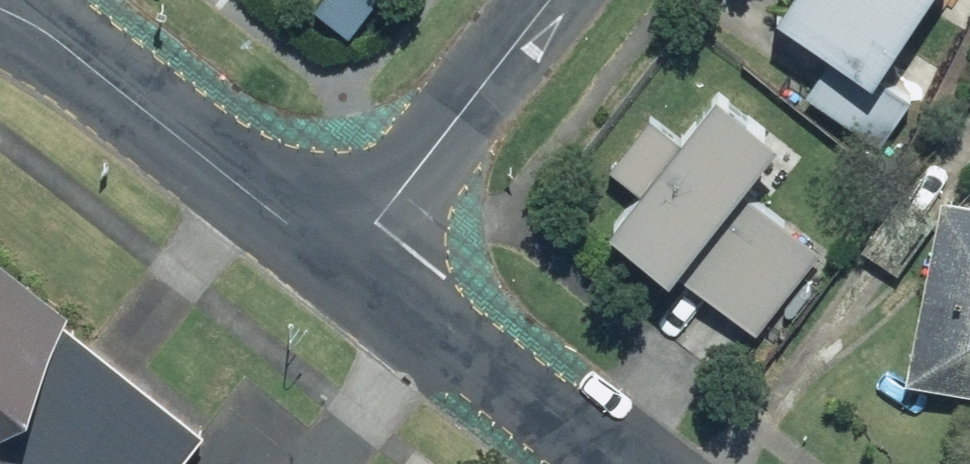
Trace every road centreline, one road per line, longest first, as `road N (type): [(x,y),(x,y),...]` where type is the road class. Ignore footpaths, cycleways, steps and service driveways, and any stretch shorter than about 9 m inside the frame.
road 1 (residential): [(0,11),(159,120),(342,263)]
road 2 (residential): [(548,0),(342,263)]
road 3 (residential): [(342,263),(601,463)]

